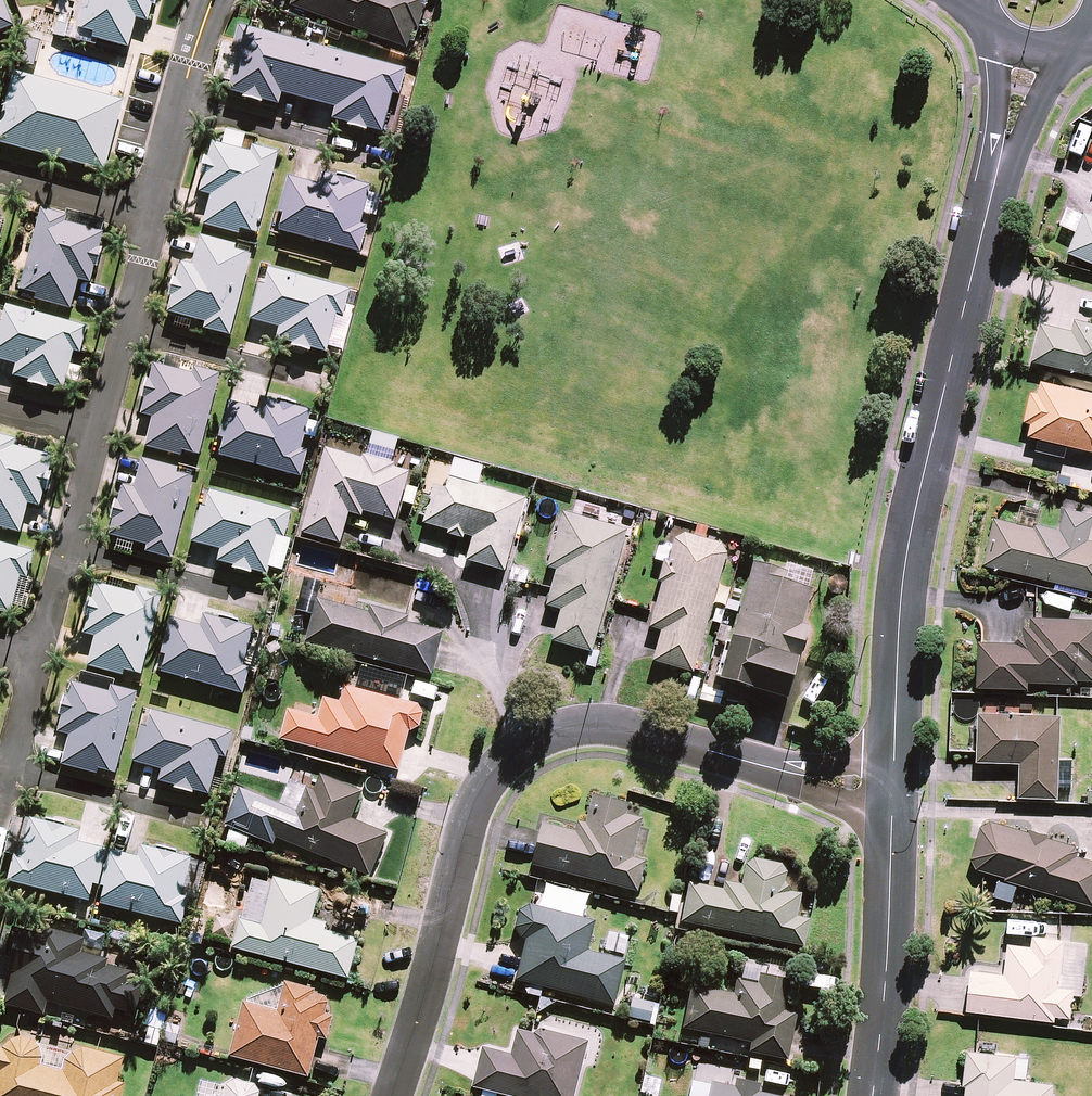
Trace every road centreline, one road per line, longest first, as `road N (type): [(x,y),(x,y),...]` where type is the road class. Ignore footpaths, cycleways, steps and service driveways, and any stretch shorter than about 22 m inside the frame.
road 1 (residential): [(399,1095),(468,830),(499,773),(539,742),(585,728),(636,731),(891,789)]
road 2 (tertiary): [(891,789),(908,544),(995,175)]
road 3 (tertiary): [(871,1095),(888,937),(891,789)]
road 4 (residential): [(41,661),(99,436)]
road 5 (residential): [(157,219),(218,0)]
road 6 (residential): [(99,436),(157,219)]
road 7 (residential): [(0,177),(157,219)]
road 8 (residential): [(1,814),(41,661)]
road 9 (tertiary): [(1064,50),(1024,135),(995,175)]
road 10 (tertiary): [(995,175),(995,33)]

